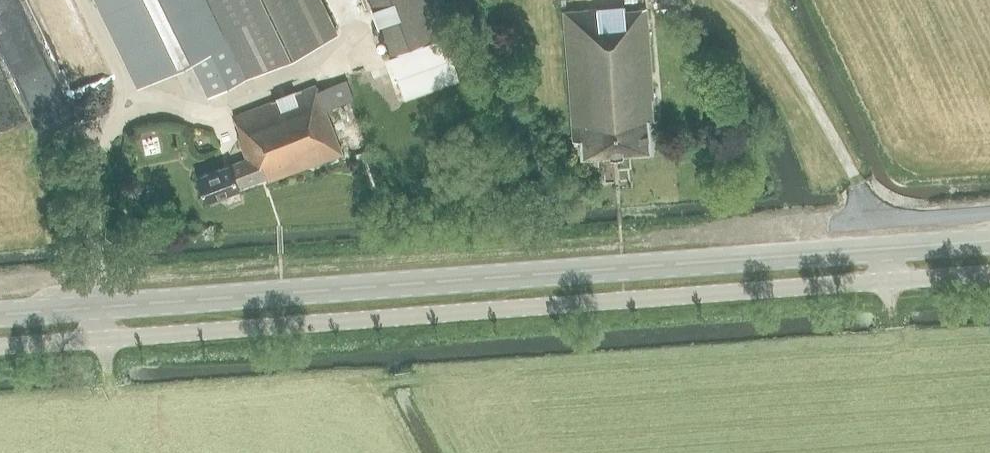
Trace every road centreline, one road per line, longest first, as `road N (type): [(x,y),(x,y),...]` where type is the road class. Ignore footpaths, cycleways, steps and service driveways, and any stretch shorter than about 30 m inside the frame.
road 1 (unclassified): [(0,345),(989,272)]
road 2 (primary): [(0,313),(989,241)]

